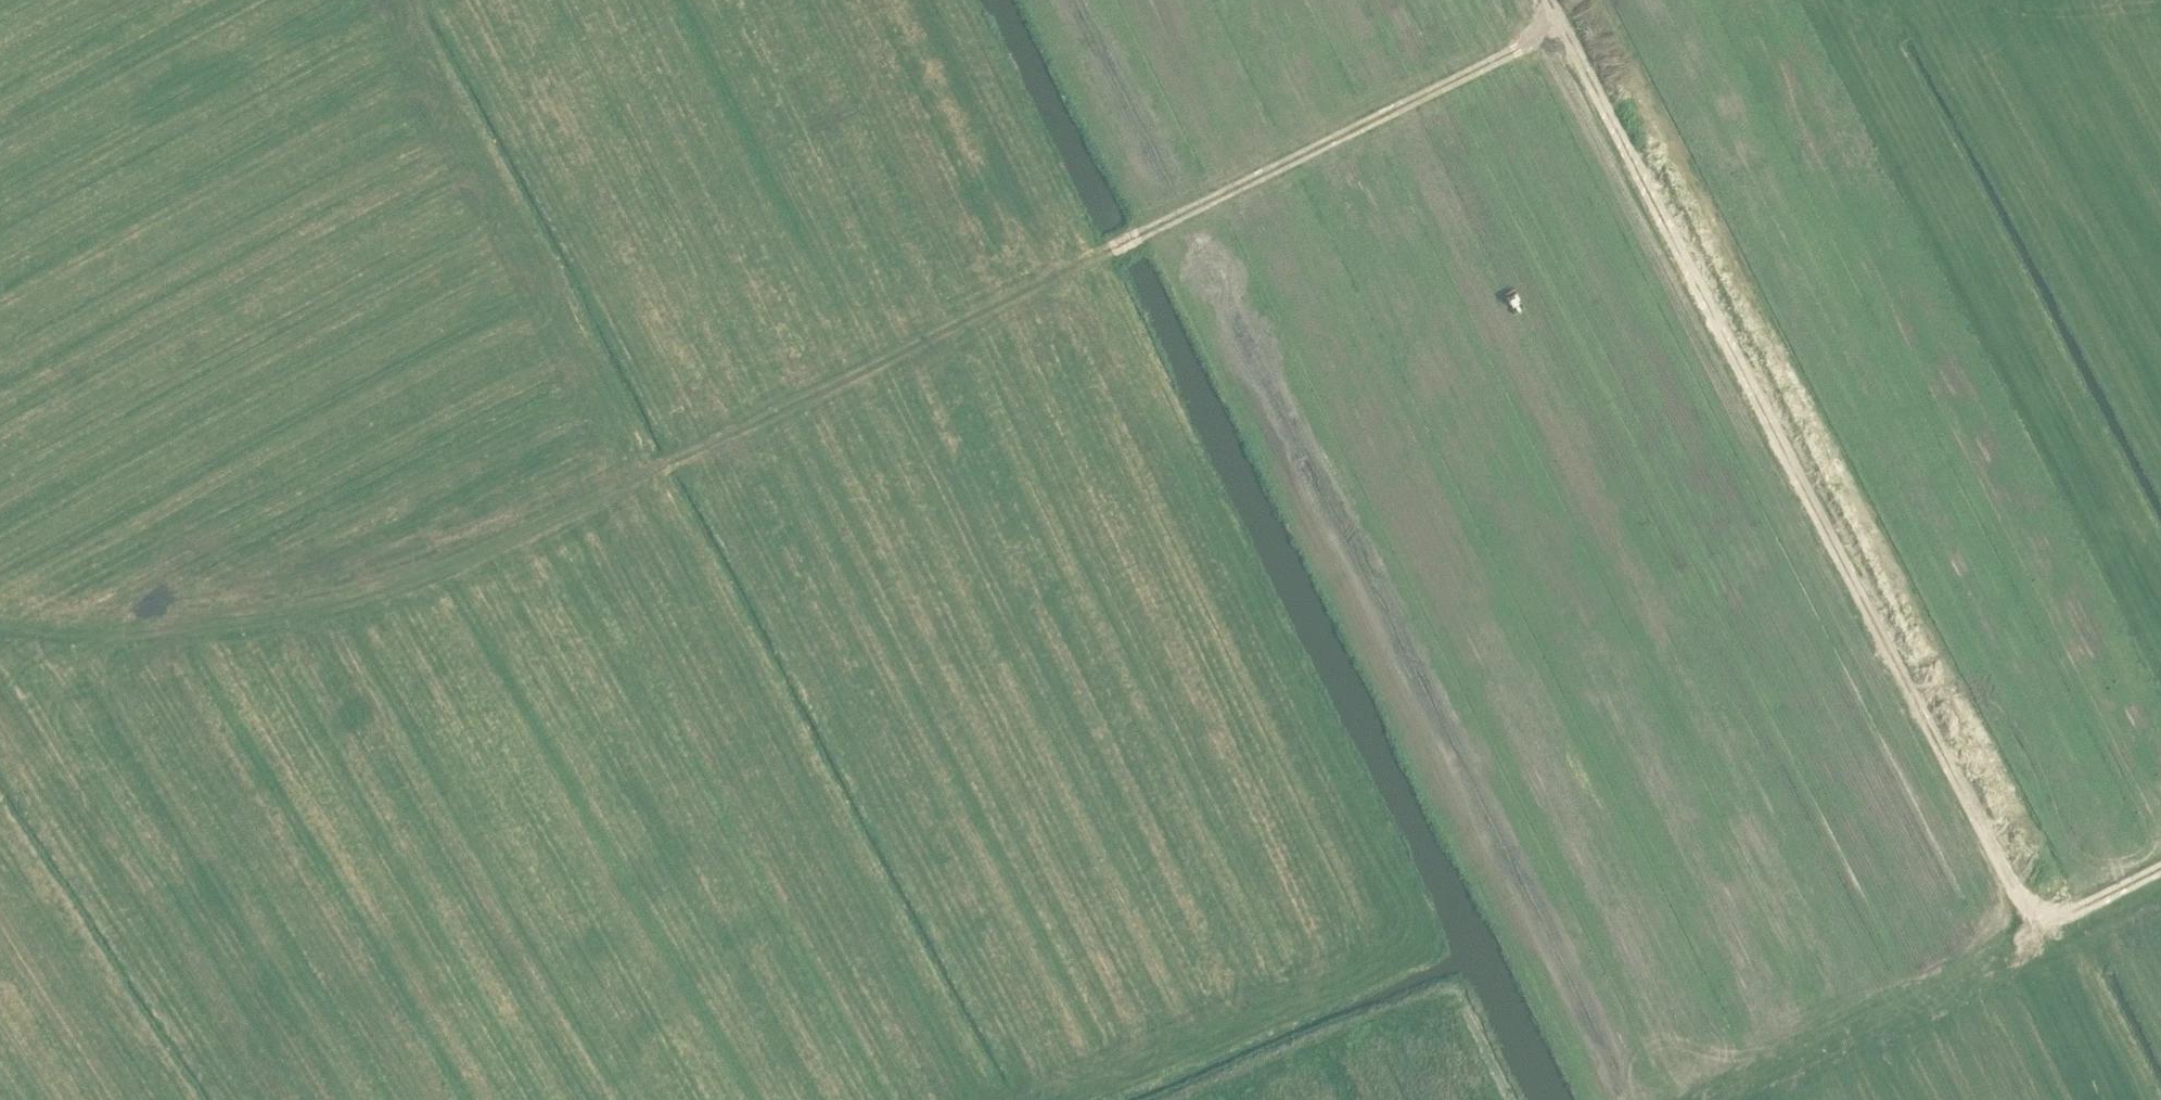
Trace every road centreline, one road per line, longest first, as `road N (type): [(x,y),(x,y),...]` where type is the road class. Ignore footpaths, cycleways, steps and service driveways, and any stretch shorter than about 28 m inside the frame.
road 1 (track): [(0,644),(301,623),(1109,252),(1562,27)]
road 2 (track): [(1562,27),(2014,890),(2037,920)]
road 3 (track): [(2037,920),(1695,1099)]
road 4 (track): [(2160,867),(2037,920)]

